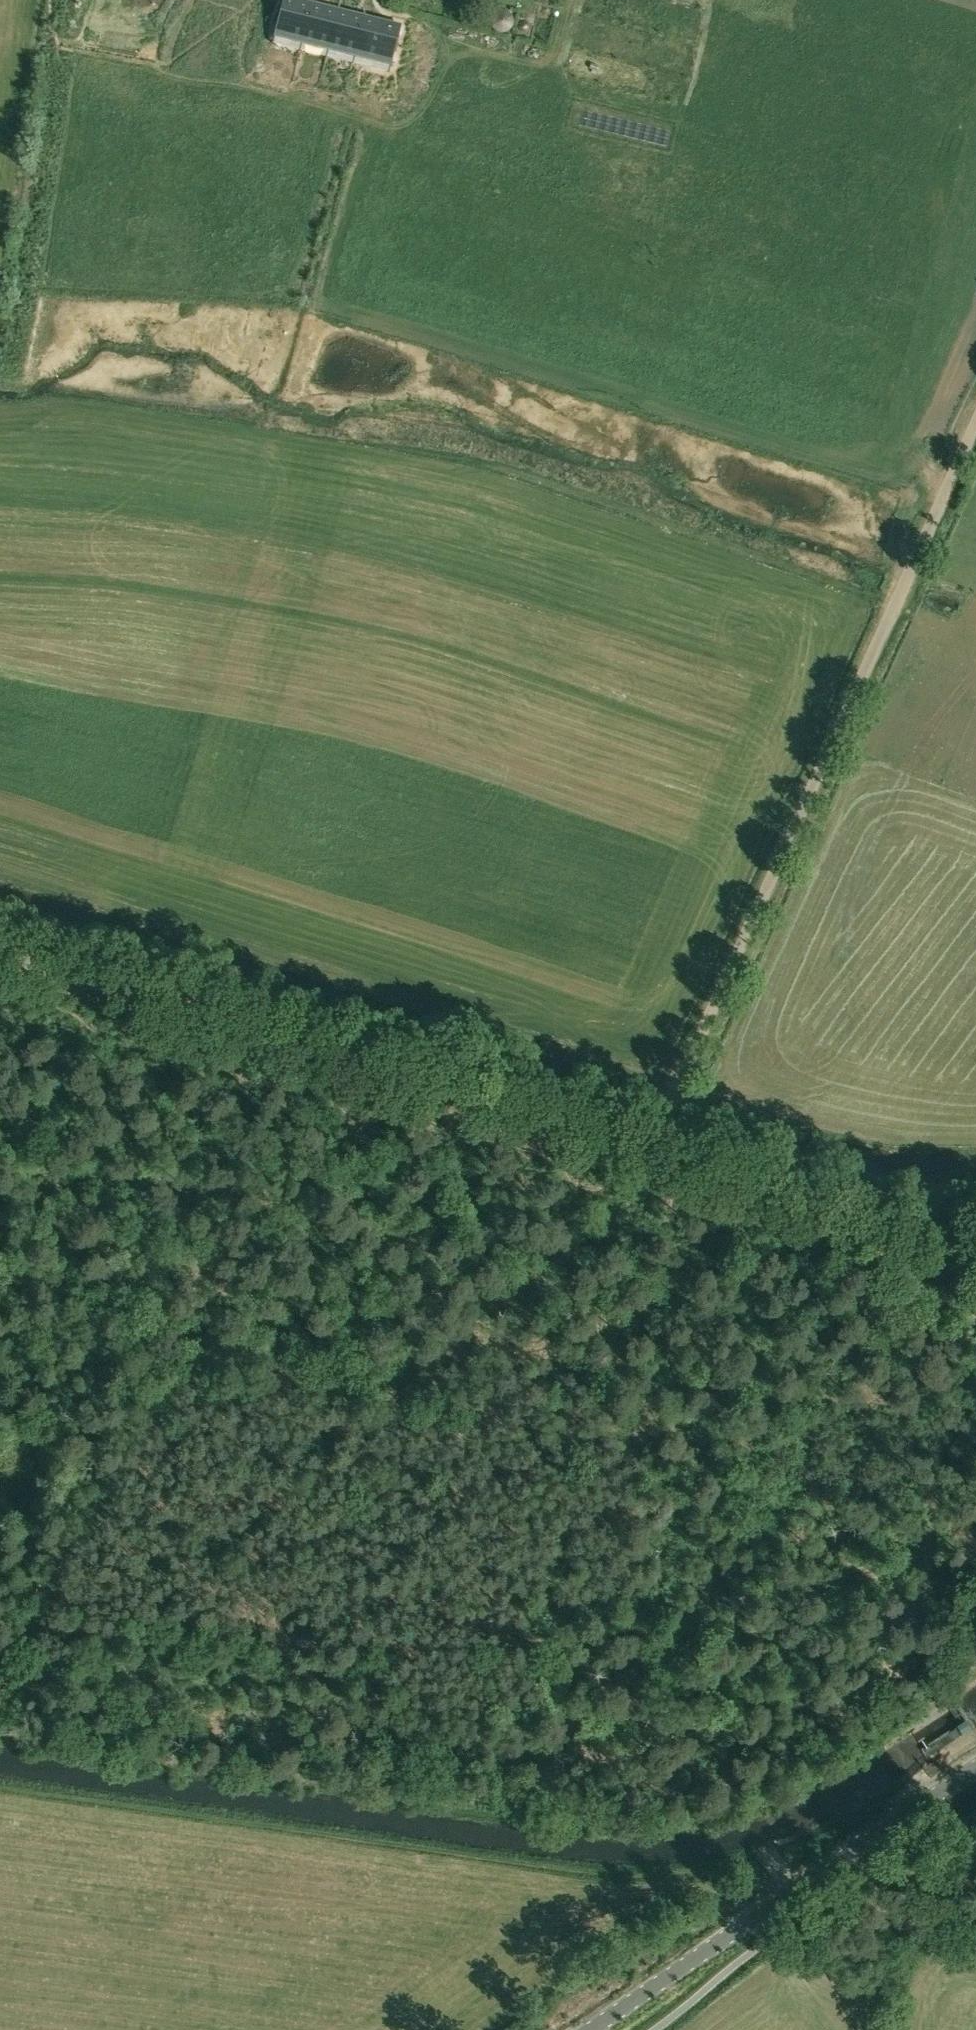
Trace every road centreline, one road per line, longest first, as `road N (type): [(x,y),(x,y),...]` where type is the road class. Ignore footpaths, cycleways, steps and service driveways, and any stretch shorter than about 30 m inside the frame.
road 1 (unclassified): [(650,1157),(975,421)]
road 2 (unclassified): [(650,1157),(0,954)]
road 3 (tertiary): [(590,2029),(975,1769)]
road 4 (unclassified): [(975,1258),(650,1157)]

